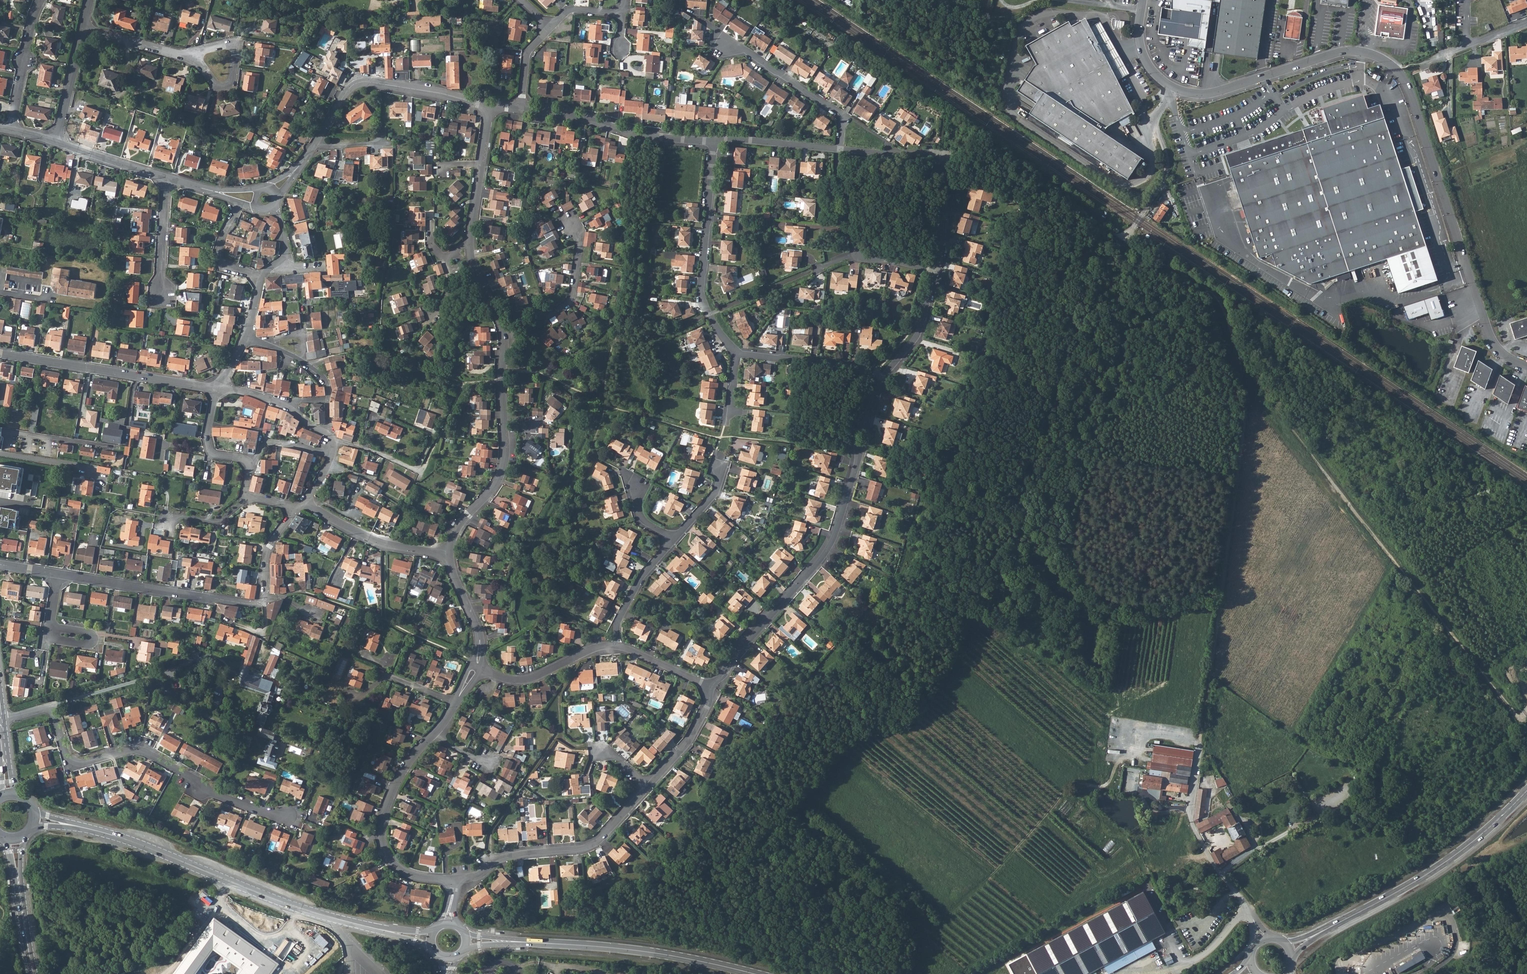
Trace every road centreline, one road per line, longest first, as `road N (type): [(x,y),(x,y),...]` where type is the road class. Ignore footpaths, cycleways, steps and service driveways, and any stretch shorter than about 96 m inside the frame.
road 1 (unclassified): [(1142,10),(1143,56),(1171,89),(1187,94),(1214,95),(1340,52),(1377,56),(1402,75),(1491,340),(1526,366)]
road 2 (track): [(1125,241),(1217,297),(1260,392),(1526,731)]
road 3 (track): [(1251,370),(1201,735)]
road 4 (residential): [(711,687),(832,539),(880,379)]
road 5 (residential): [(0,721),(45,709),(57,715),(73,759),(131,747),(152,752),(215,792),(288,813)]
road 6 (secondary): [(383,929),(76,825)]
road 7 (secondary): [(759,973),(647,951),(467,942)]
road 8 (secondary): [(1526,789),(1435,868),(1320,932)]
road 9 (residential): [(456,703),(411,760),(382,841),(403,872),(456,879)]
road 10 (residential): [(447,556),(500,479),(506,336)]
road 11 (residential): [(714,142),(703,297),(739,355)]
road 12 (residential): [(937,272),(944,154),(840,150)]
road 13 (residential): [(456,879),(523,855),(601,841),(648,788)]
road 14 (residential): [(0,354),(218,388)]
road 15 (residential): [(492,107),(364,80),(353,85),(316,146)]
road 16 (residential): [(59,575),(263,600)]
road 17 (residential): [(714,142),(520,109)]
road 18 (unclassified): [(1249,910),(1190,815),(1201,735)]
road 19 (residential): [(937,272),(855,258),(840,150)]
road 20 (residential): [(840,150),(843,117),(723,45)]
road 21 (residential): [(304,502),(387,544),(447,556)]
road 22 (residential): [(506,336),(569,301),(580,241),(572,223)]
road 23 (residential): [(478,665),(525,680),(616,646)]
road 24 (residential): [(739,355),(874,371),(880,379)]
road 25 (residential): [(13,131),(32,22),(43,0)]
road 26 (residential): [(840,150),(714,142)]
road 27 (residential): [(189,56),(219,88),(227,86),(235,47),(202,50)]
road 28 (residential): [(880,379),(917,335),(937,272)]
road 29 (residential): [(616,646),(618,621),(676,543)]
road 30 (residential): [(648,788),(691,740),(711,687)]

